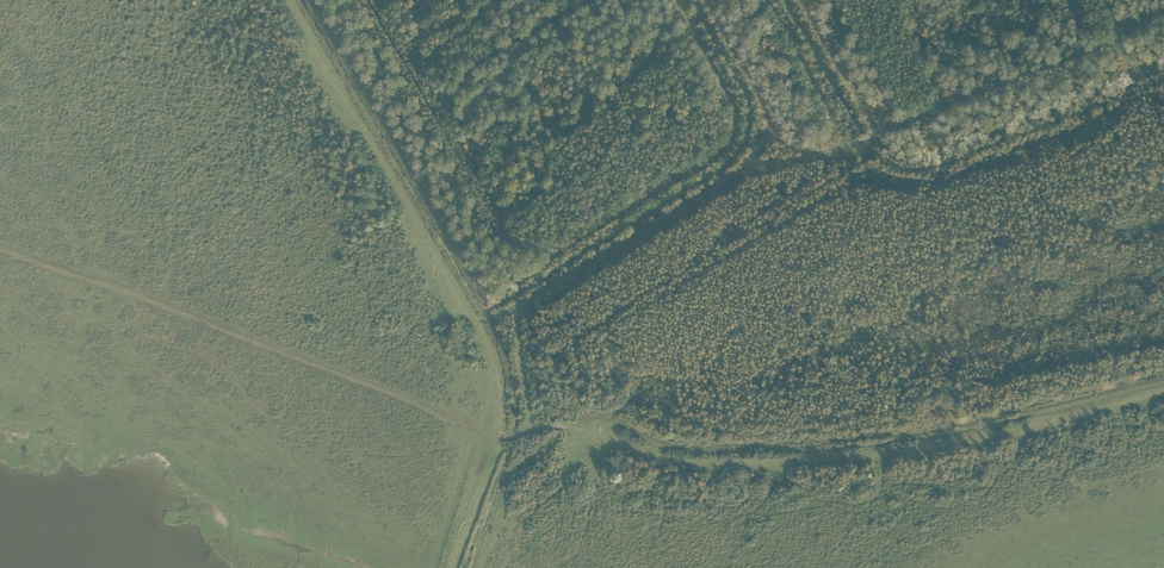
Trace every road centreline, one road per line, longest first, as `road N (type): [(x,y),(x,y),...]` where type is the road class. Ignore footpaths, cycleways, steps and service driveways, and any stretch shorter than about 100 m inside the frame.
road 1 (track): [(498,443),(557,427),(684,467),(859,458),(1025,430),(1163,395)]

